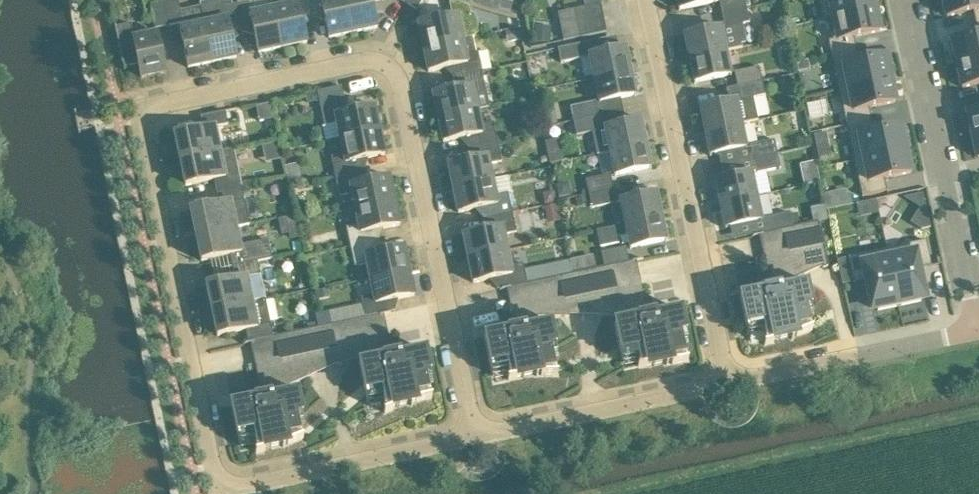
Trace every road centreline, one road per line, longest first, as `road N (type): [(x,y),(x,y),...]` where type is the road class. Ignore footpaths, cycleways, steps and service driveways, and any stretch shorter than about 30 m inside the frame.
road 1 (residential): [(213,467),(145,120),(168,104),(371,60),(402,86),(471,436)]
road 2 (residential): [(727,382),(648,0)]
road 3 (residential): [(977,328),(905,0)]
road 4 (residential): [(471,436),(252,485),(226,482),(213,467)]
road 5 (residential): [(727,382),(471,436)]
road 6 (residential): [(977,328),(727,382)]

